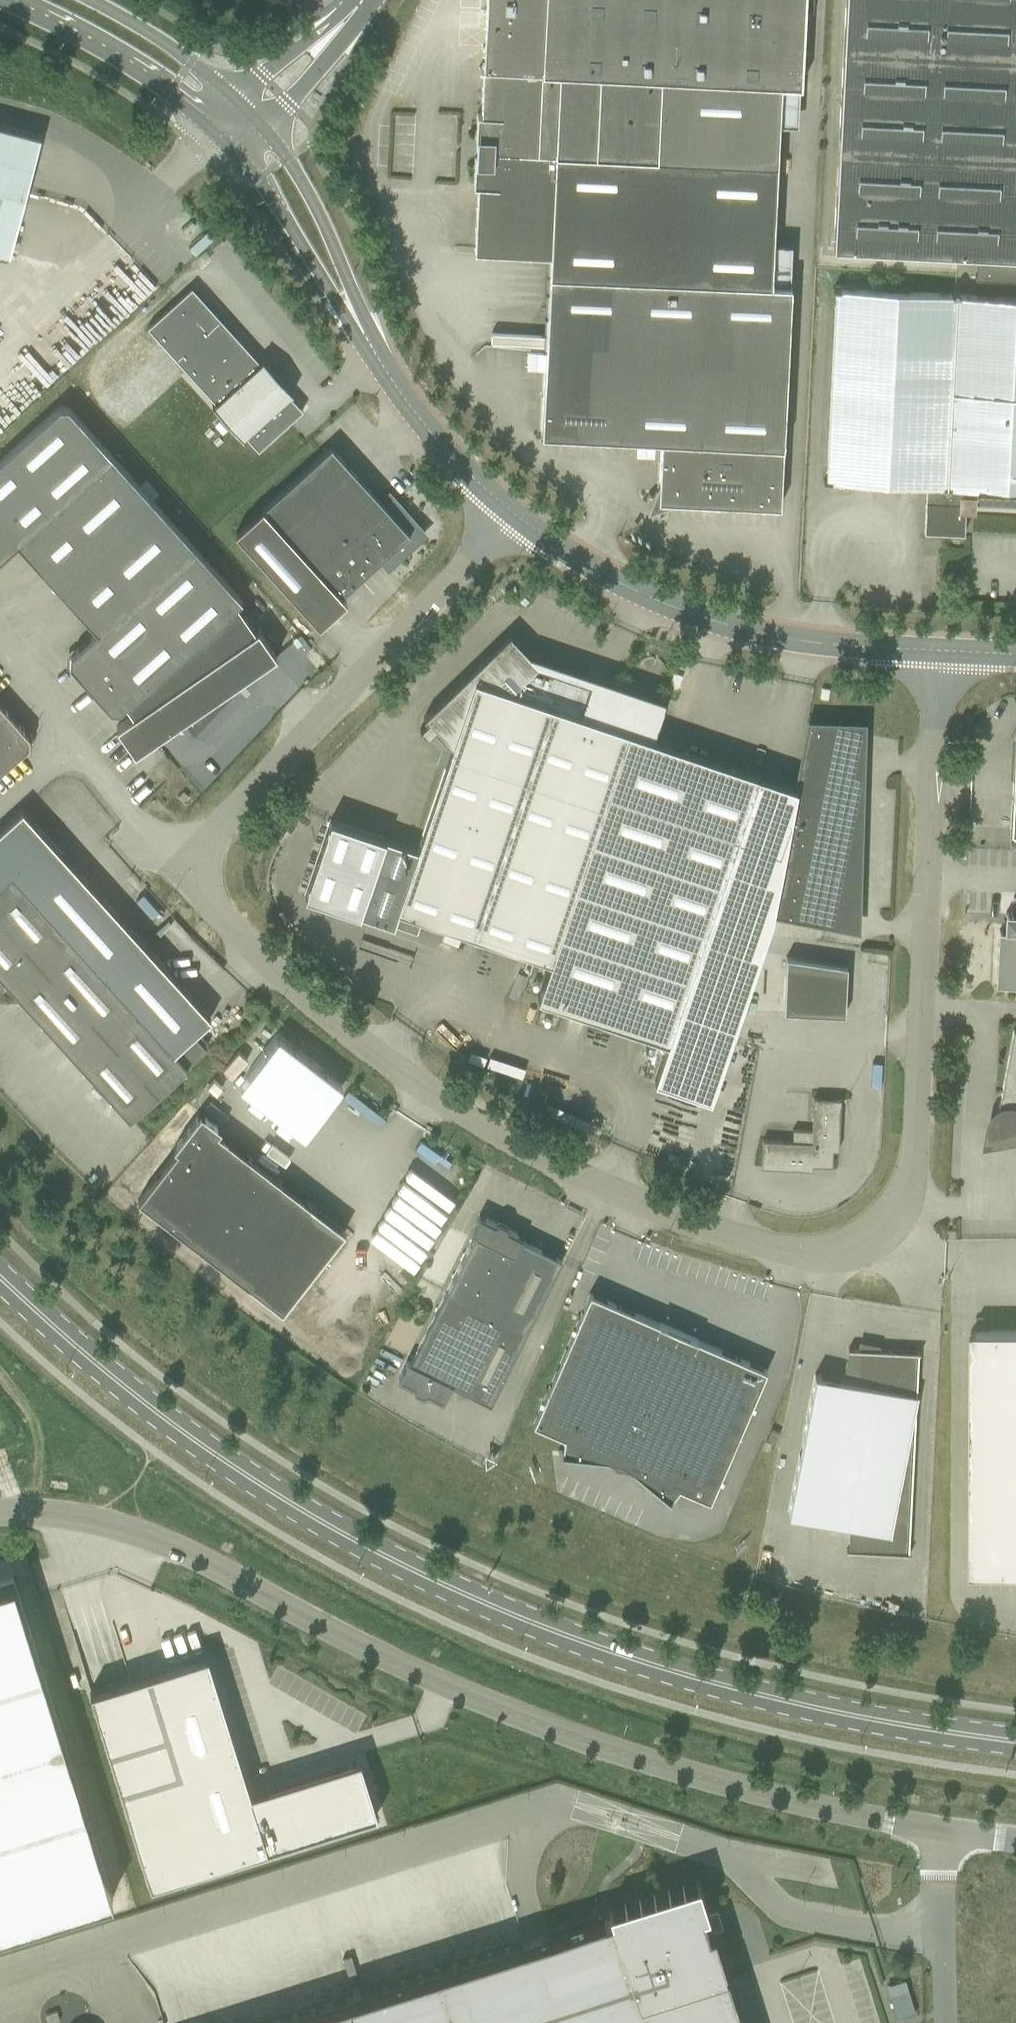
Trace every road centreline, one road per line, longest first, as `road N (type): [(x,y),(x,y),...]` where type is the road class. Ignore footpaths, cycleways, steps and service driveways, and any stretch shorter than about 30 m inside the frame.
road 1 (unclassified): [(943,651),(917,1157),(902,1211),(875,1239),(847,1261),(808,1262),(639,1206),(503,1136),(342,1027),(204,901),(203,861),(220,825),(513,512)]
road 2 (secondary): [(1015,1740),(879,1723),(631,1661),(423,1576),(268,1491),(174,1426),(0,1276)]
road 3 (unclassified): [(1015,1839),(793,1803),(580,1740),(399,1666),(204,1561),(111,1524),(0,1512)]
road 4 (unclassified): [(943,651),(808,641),(721,624),(585,562),(513,512)]
road 5 (unclassified): [(214,132),(258,177),(390,375)]
road 6 (unclassified): [(390,375),(287,158),(259,125)]
road 7 (unclassified): [(4,0),(70,26),(170,88),(214,132)]
road 8 (unclassified): [(513,512),(390,375)]
road 9 (unclassified): [(234,95),(93,0)]
road 10 (unclassified): [(259,125),(291,104),(348,38),(367,0)]
road 11 (track): [(0,1370),(20,1389),(38,1430),(12,1510)]
road 12 (unclassified): [(356,0),(234,95)]

